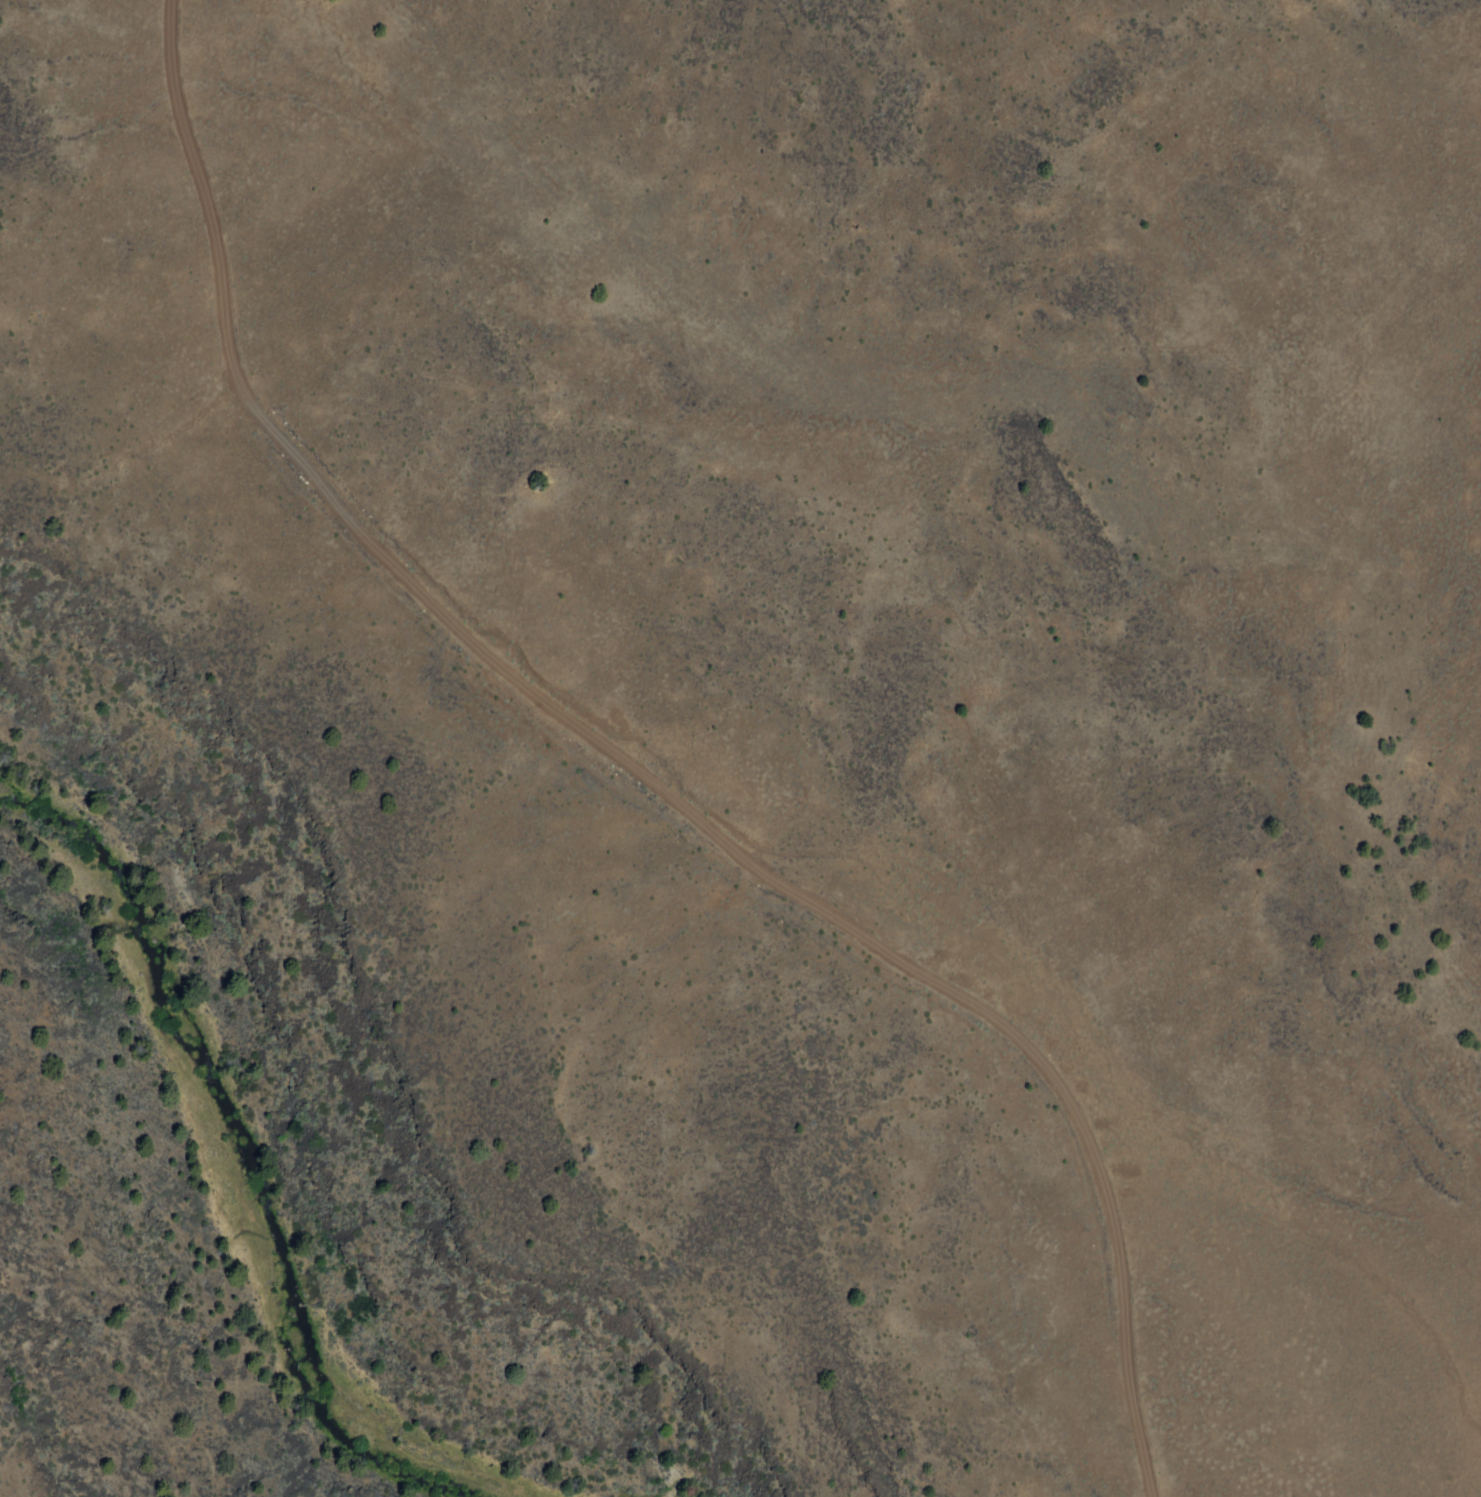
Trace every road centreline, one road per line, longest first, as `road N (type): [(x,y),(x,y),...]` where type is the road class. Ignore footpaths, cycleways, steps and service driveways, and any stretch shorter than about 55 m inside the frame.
road 1 (residential): [(1167,1496),(1116,1203),(1099,1152),(1057,1083),(976,1010),(888,961),(708,825),(528,670),(398,548),(246,364),(230,231),(198,134),(175,0)]

